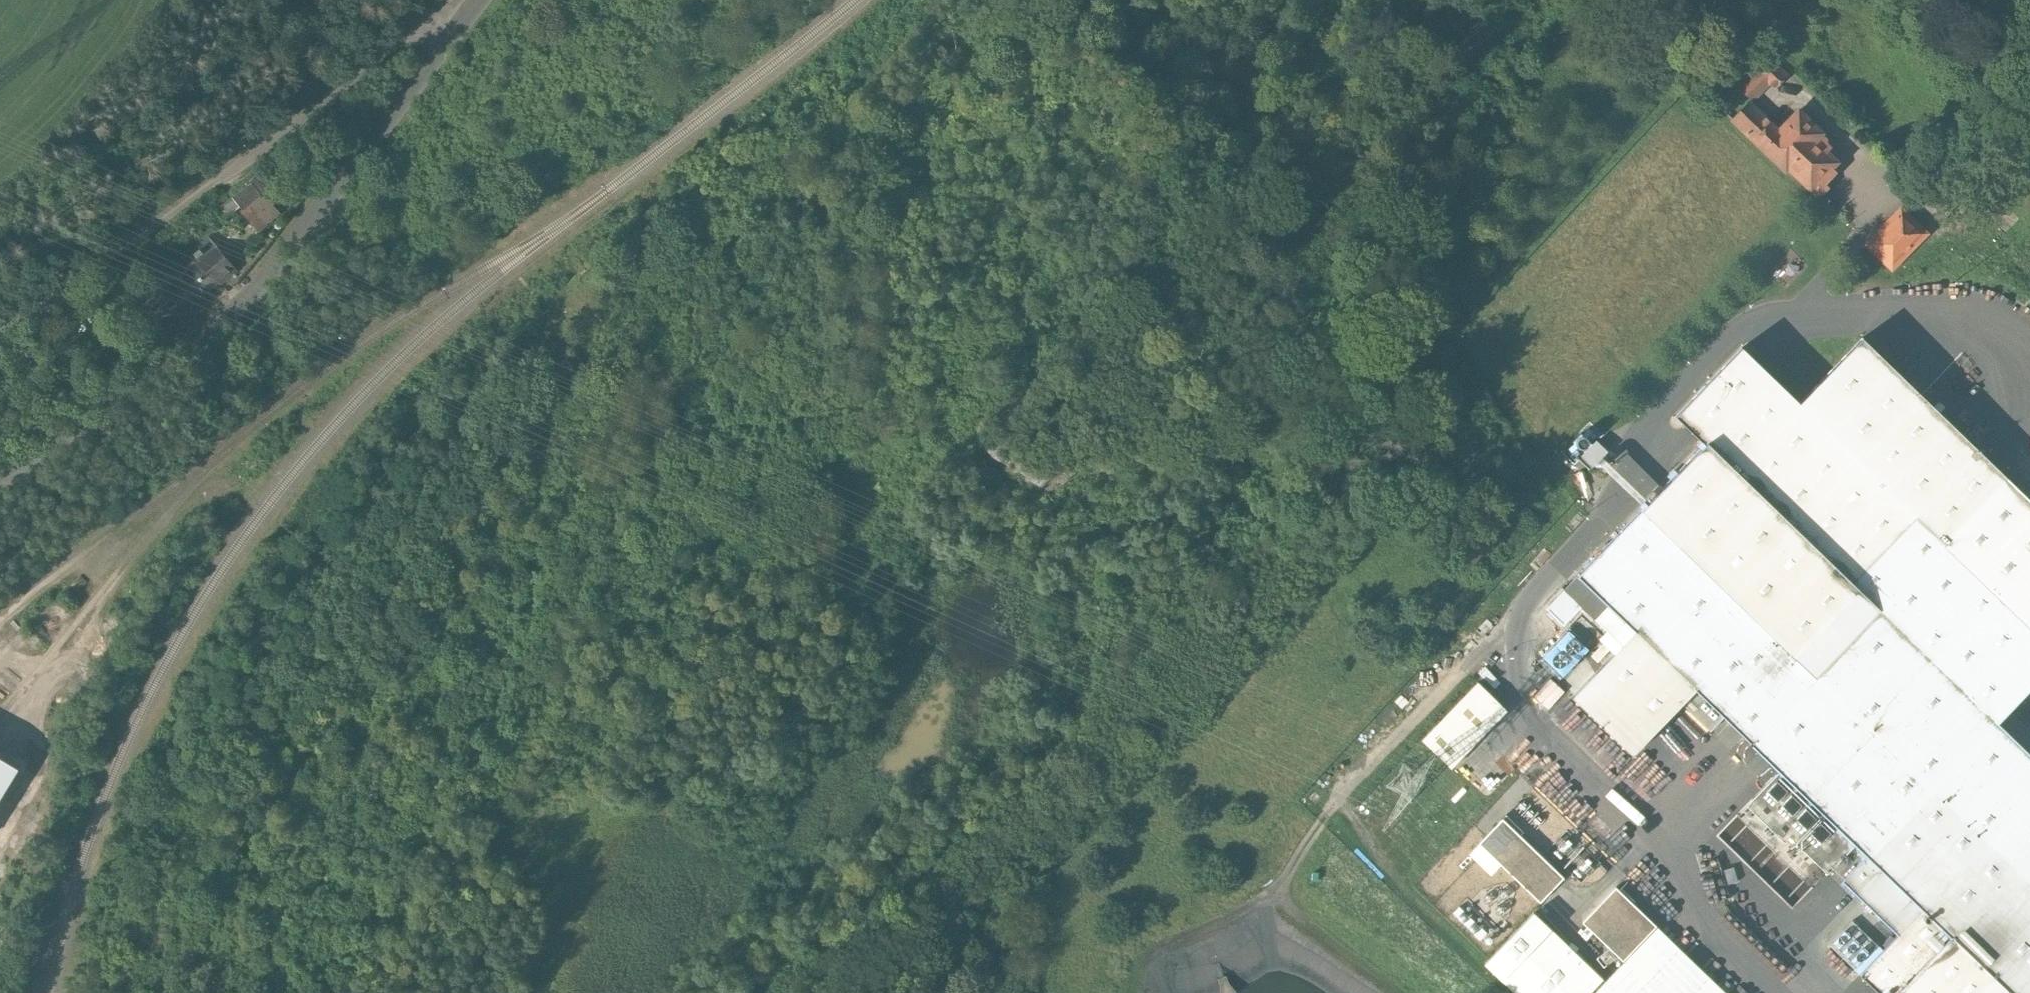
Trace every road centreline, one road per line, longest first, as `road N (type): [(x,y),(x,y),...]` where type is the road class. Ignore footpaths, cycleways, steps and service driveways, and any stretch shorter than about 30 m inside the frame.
road 1 (unclassified): [(481,0),(218,332),(0,479)]
road 2 (track): [(1519,628),(1495,641),(1338,801),(1277,887),(1250,909),(1153,952),(1126,992)]
road 3 (track): [(1338,801),(1396,888),(1451,940)]
road 4 (track): [(1405,992),(1304,926),(1279,897)]

